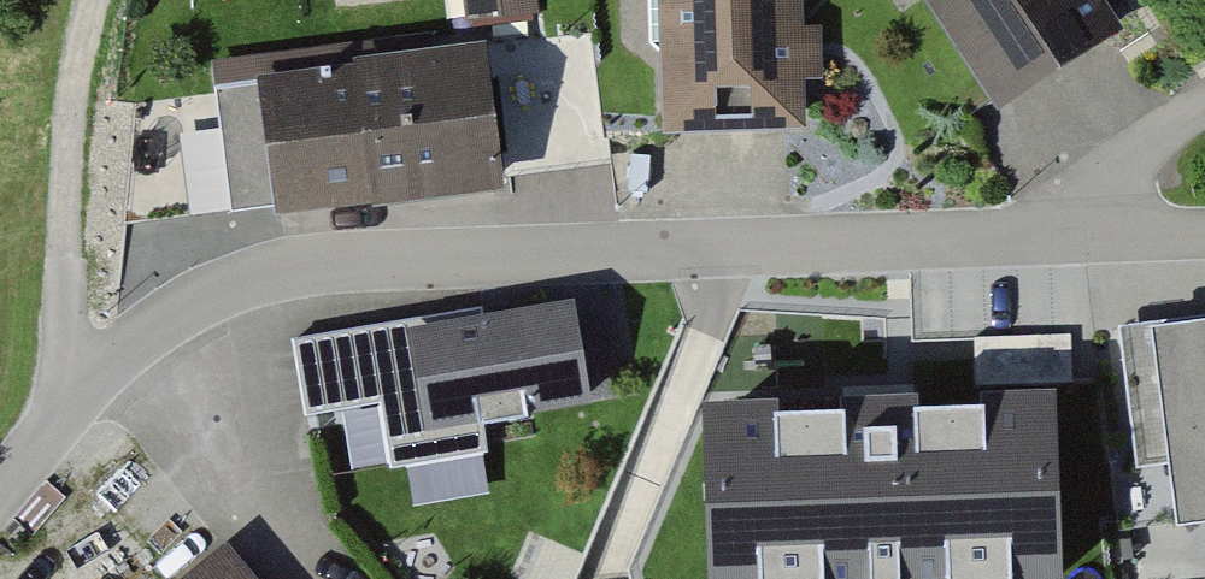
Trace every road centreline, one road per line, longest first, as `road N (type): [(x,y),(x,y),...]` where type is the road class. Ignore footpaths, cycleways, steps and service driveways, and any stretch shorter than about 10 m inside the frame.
road 1 (residential): [(0,486),(67,408),(184,320),(319,270),(1033,235)]
road 2 (track): [(67,408),(62,151),(95,0)]
road 3 (residential): [(1204,108),(1033,235)]
road 4 (residential): [(1033,235),(1204,233)]

